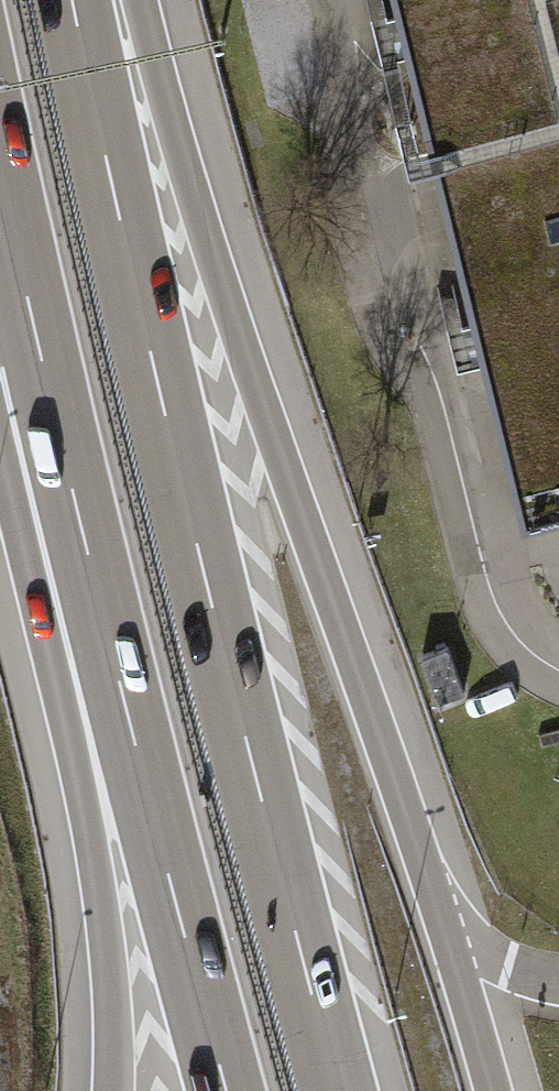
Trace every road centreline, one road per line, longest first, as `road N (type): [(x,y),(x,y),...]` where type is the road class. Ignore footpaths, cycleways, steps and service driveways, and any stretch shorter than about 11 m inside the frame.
road 1 (motorway): [(341,1090),(163,397),(76,0)]
road 2 (motorway): [(456,942),(122,0)]
road 3 (motorway): [(101,626),(222,1090)]
road 4 (motorway): [(101,626),(109,1090)]
road 5 (motorway): [(0,193),(101,626)]
road 6 (motorway): [(495,1090),(456,942)]

